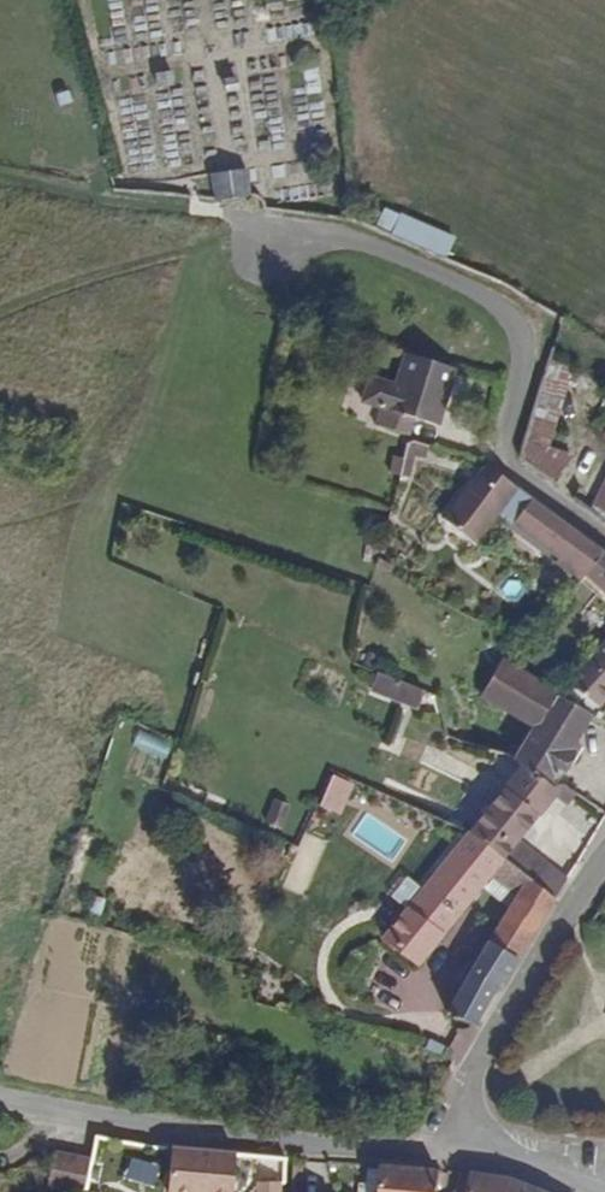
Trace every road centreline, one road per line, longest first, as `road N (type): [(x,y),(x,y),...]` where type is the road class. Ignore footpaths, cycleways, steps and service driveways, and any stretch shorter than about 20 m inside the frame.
road 1 (residential): [(264,254),(355,240),(510,315),(526,362),(509,457),(604,535)]
road 2 (unclassified): [(461,1154),(134,1123),(0,1098)]
road 3 (residential): [(604,859),(490,1032),(461,1154)]
road 4 (unclassified): [(603,1191),(461,1154)]

